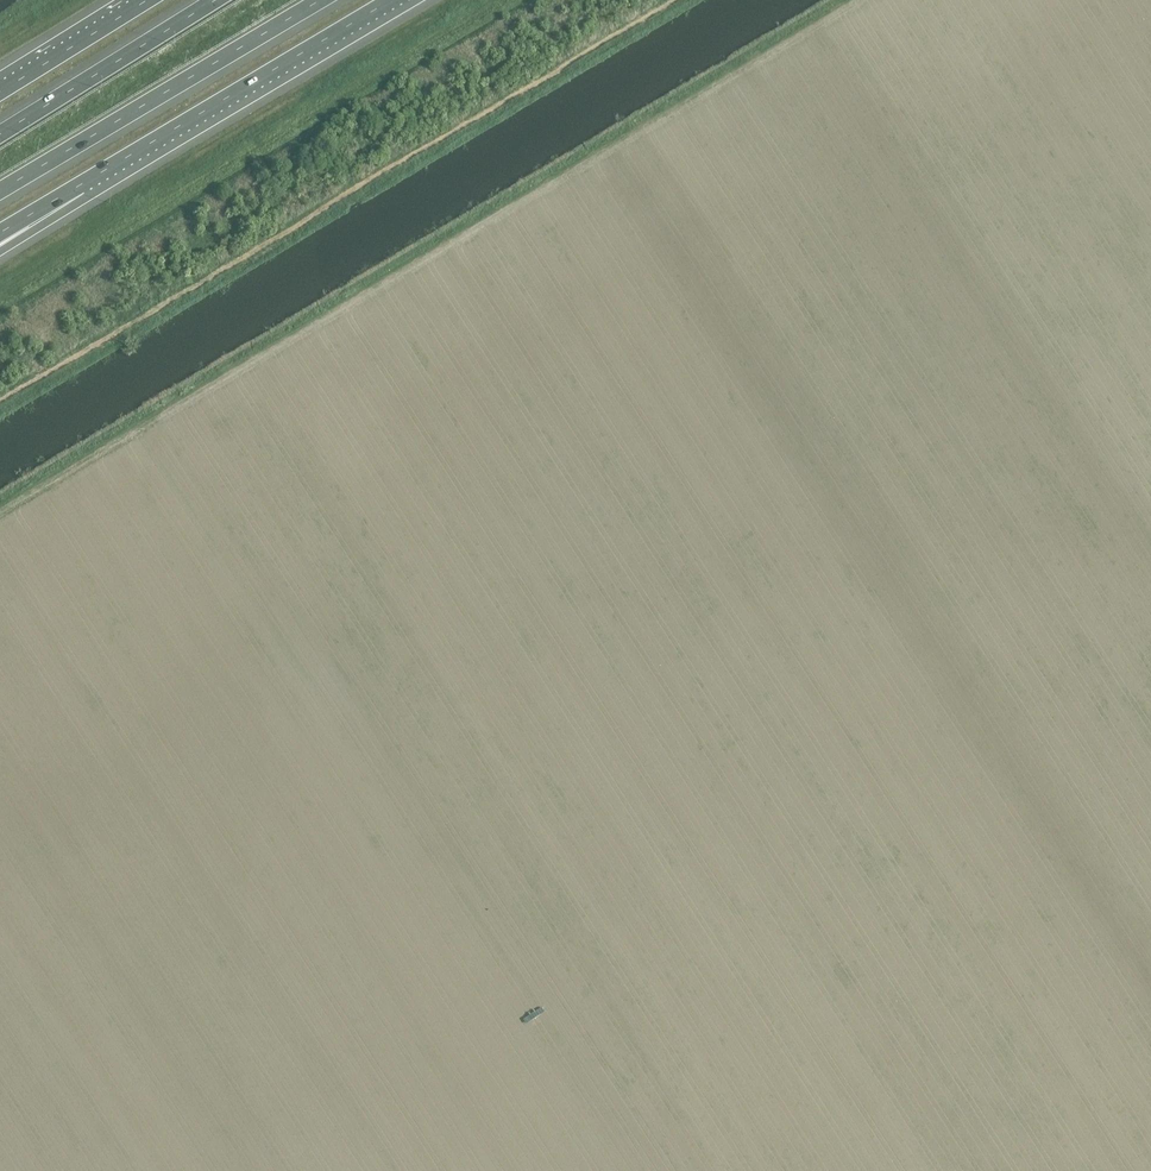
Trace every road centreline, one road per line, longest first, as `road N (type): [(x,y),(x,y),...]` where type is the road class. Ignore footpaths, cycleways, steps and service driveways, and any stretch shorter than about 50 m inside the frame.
road 1 (motorway): [(0,191),(320,0)]
road 2 (motorway): [(79,187),(391,0)]
road 3 (motorway): [(215,0),(0,134)]
road 4 (motorway): [(147,0),(0,92)]

